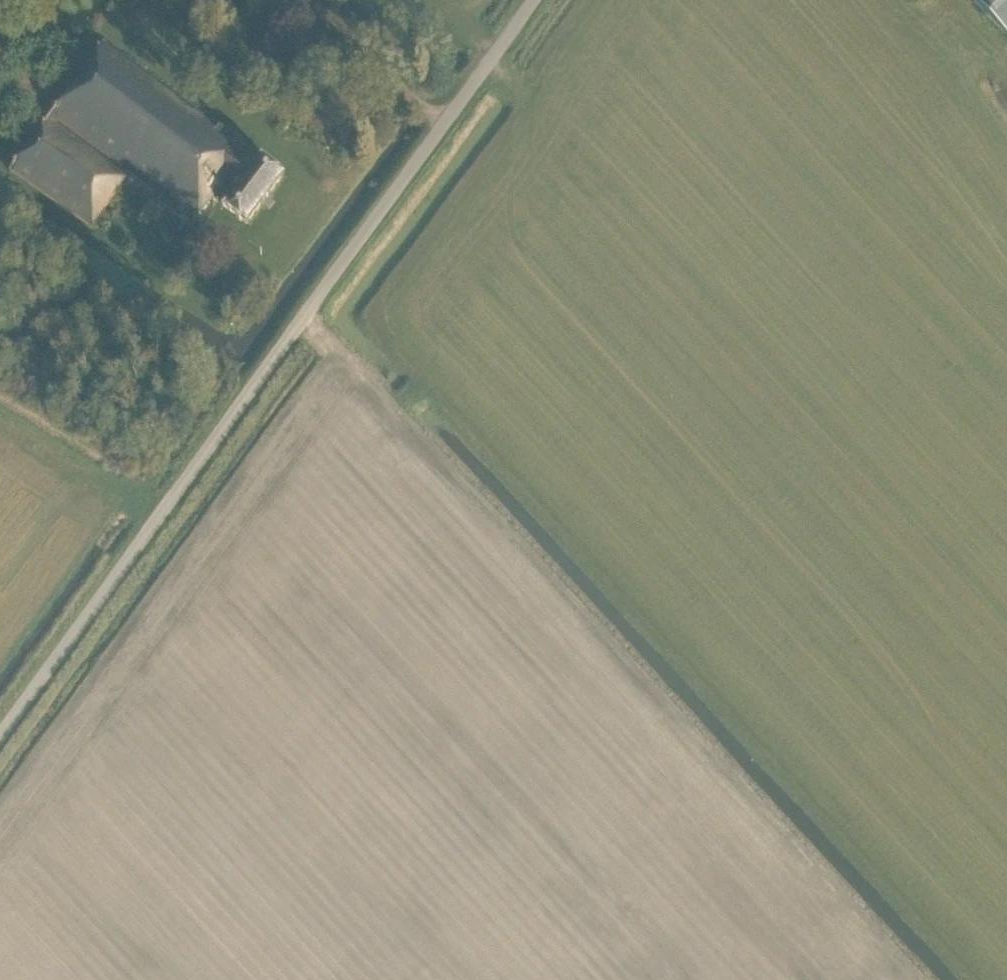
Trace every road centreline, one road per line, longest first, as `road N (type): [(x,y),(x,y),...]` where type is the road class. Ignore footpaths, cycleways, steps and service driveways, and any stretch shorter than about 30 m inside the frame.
road 1 (unclassified): [(0,734),(532,0)]
road 2 (track): [(307,311),(379,429),(387,429),(705,0)]

